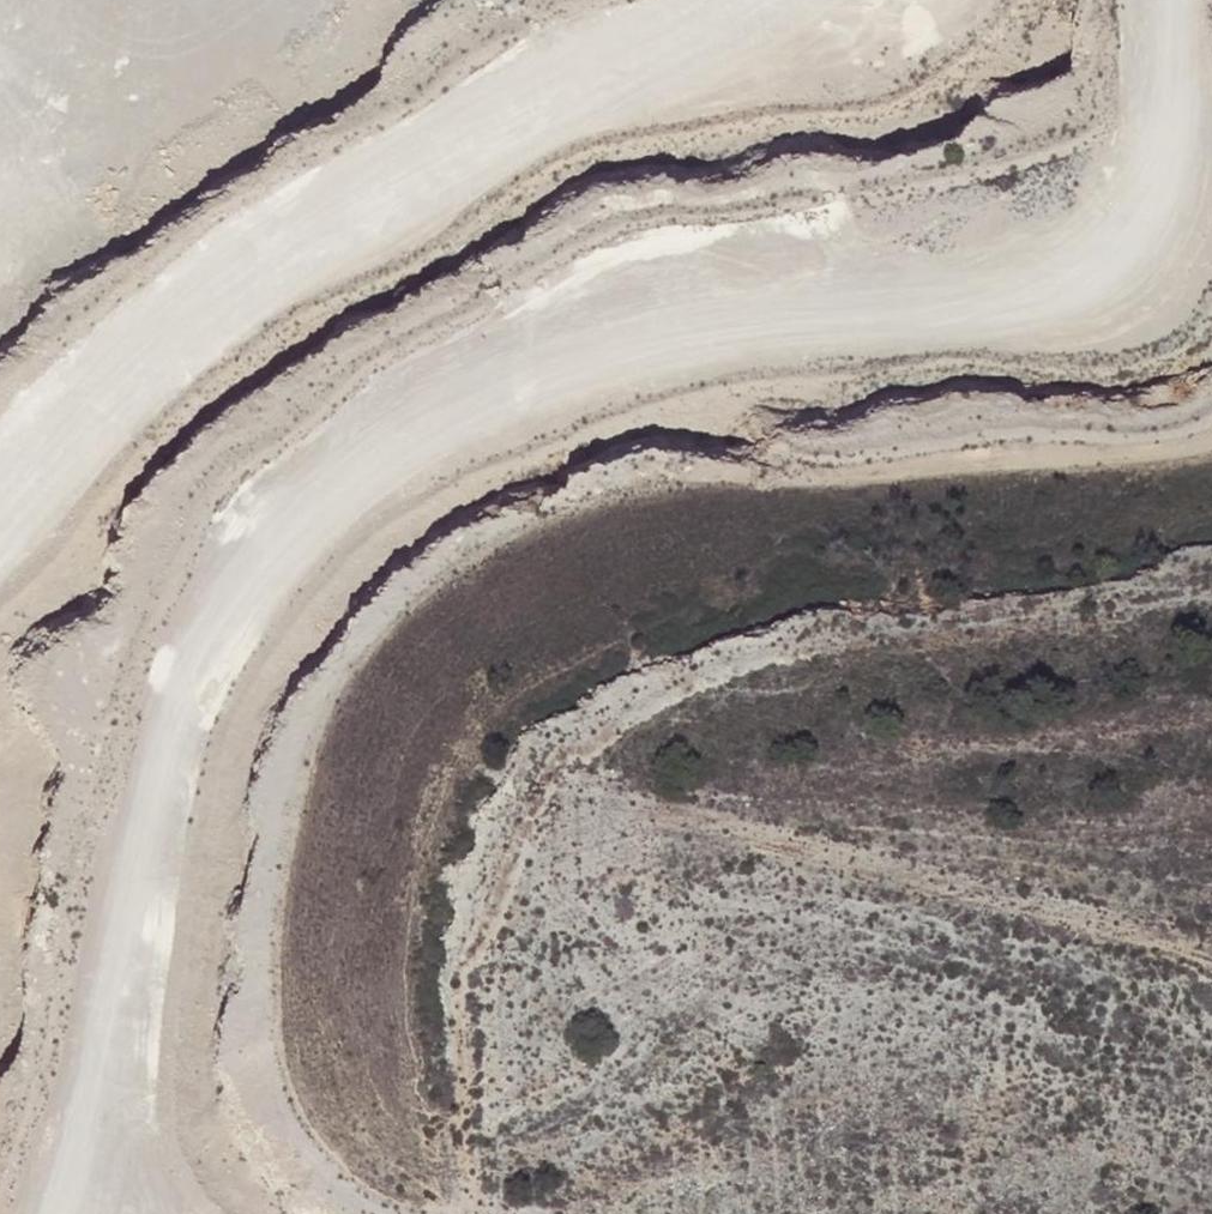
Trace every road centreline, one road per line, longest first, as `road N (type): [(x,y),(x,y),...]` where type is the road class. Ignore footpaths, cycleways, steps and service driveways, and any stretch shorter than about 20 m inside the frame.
road 1 (track): [(1211,970),(601,800)]

